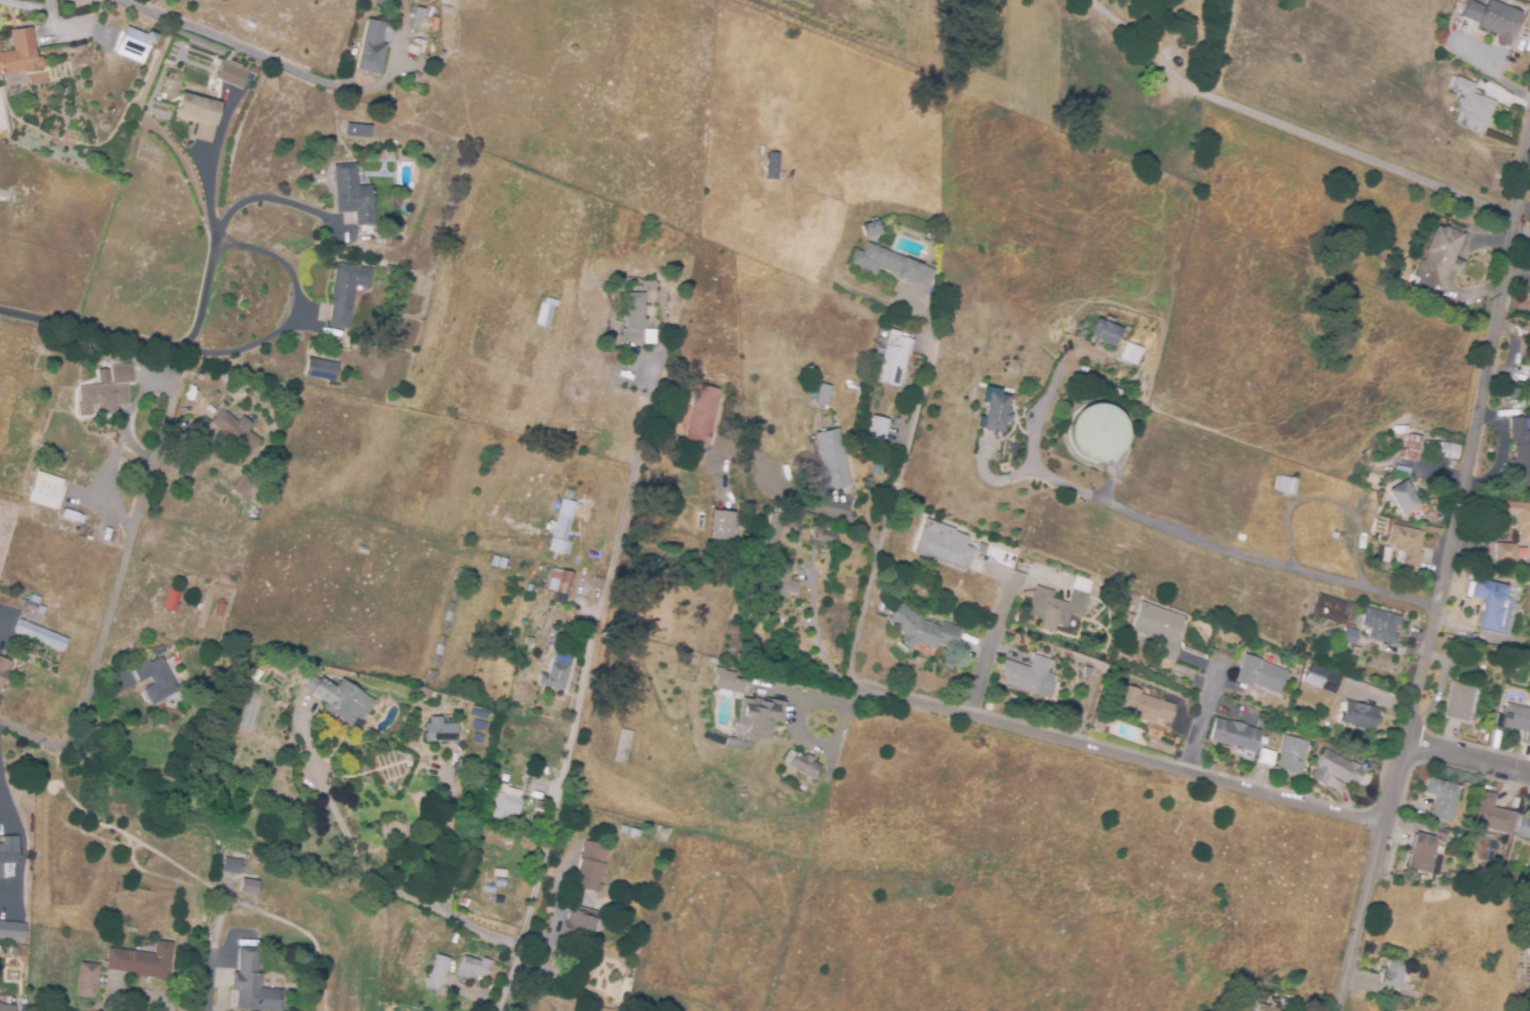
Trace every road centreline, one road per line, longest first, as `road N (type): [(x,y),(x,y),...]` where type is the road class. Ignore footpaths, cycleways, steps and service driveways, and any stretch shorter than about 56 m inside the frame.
road 1 (residential): [(1529,129),(1449,578),(1343,1010)]
road 2 (residential): [(655,387),(540,867),(497,1010)]
road 3 (residential): [(1384,824),(851,679)]
road 4 (residential): [(1512,215),(1195,88),(1090,0)]
road 5 (residential): [(86,708),(152,475)]
road 6 (residential): [(118,0),(331,86)]
road 7 (residential): [(0,717),(59,747),(77,738),(86,708),(138,690)]
road 8 (residential): [(1529,774),(1405,744)]

